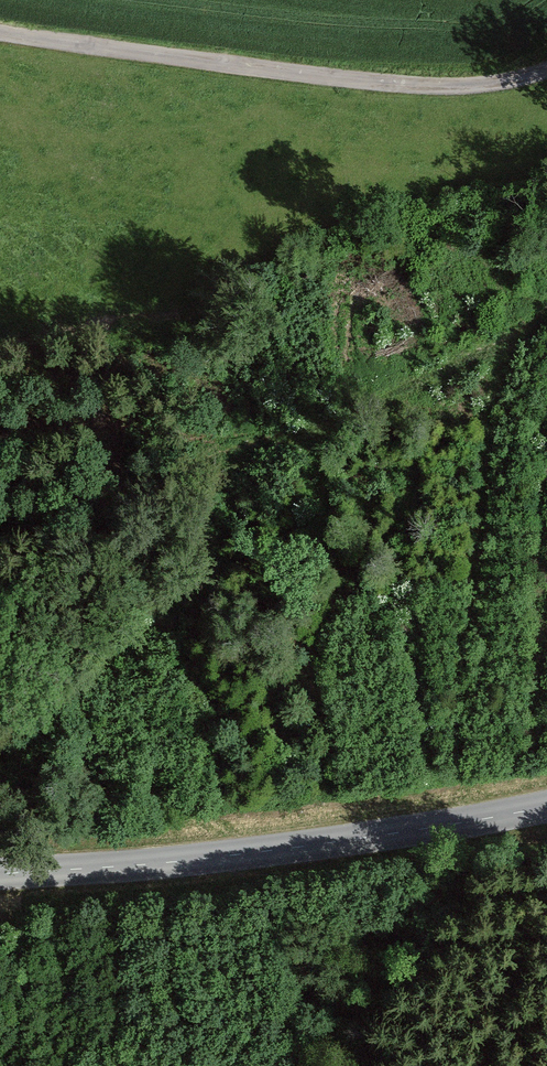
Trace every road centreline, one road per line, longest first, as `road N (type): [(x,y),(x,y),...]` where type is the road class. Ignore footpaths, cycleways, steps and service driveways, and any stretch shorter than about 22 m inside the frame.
road 1 (unclassified): [(0,46),(465,97),(546,74)]
road 2 (tertiary): [(0,853),(546,776)]
road 3 (track): [(546,315),(514,346),(491,426),(455,665),(474,788)]

